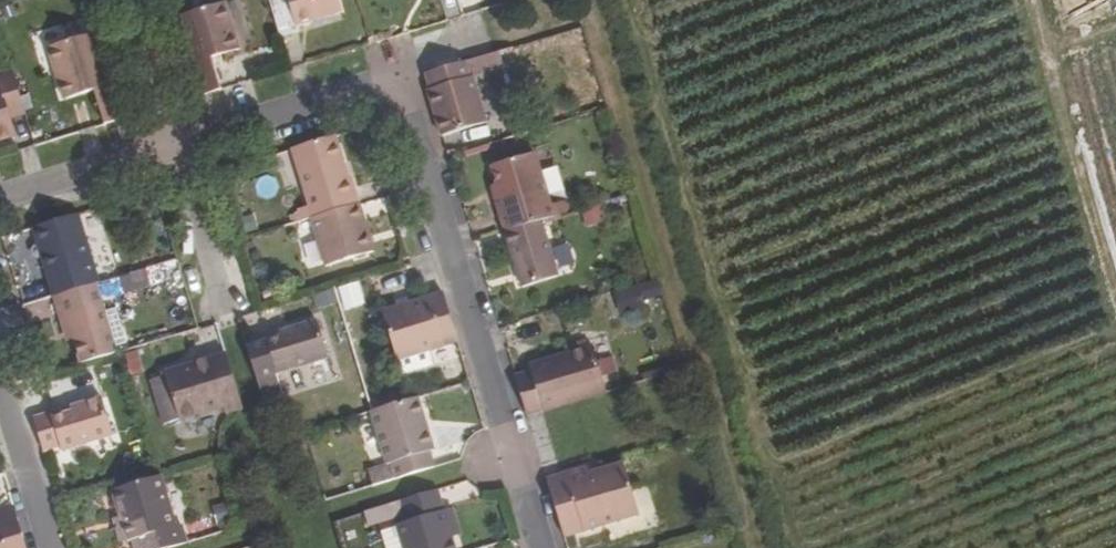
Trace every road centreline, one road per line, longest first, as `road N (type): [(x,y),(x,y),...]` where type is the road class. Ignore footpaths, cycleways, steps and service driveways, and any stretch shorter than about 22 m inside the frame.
road 1 (residential): [(543,547),(399,83),(183,158)]
road 2 (residential): [(183,158),(0,213)]
road 3 (residential): [(0,390),(49,547)]
road 4 (residential): [(183,158),(226,310)]

